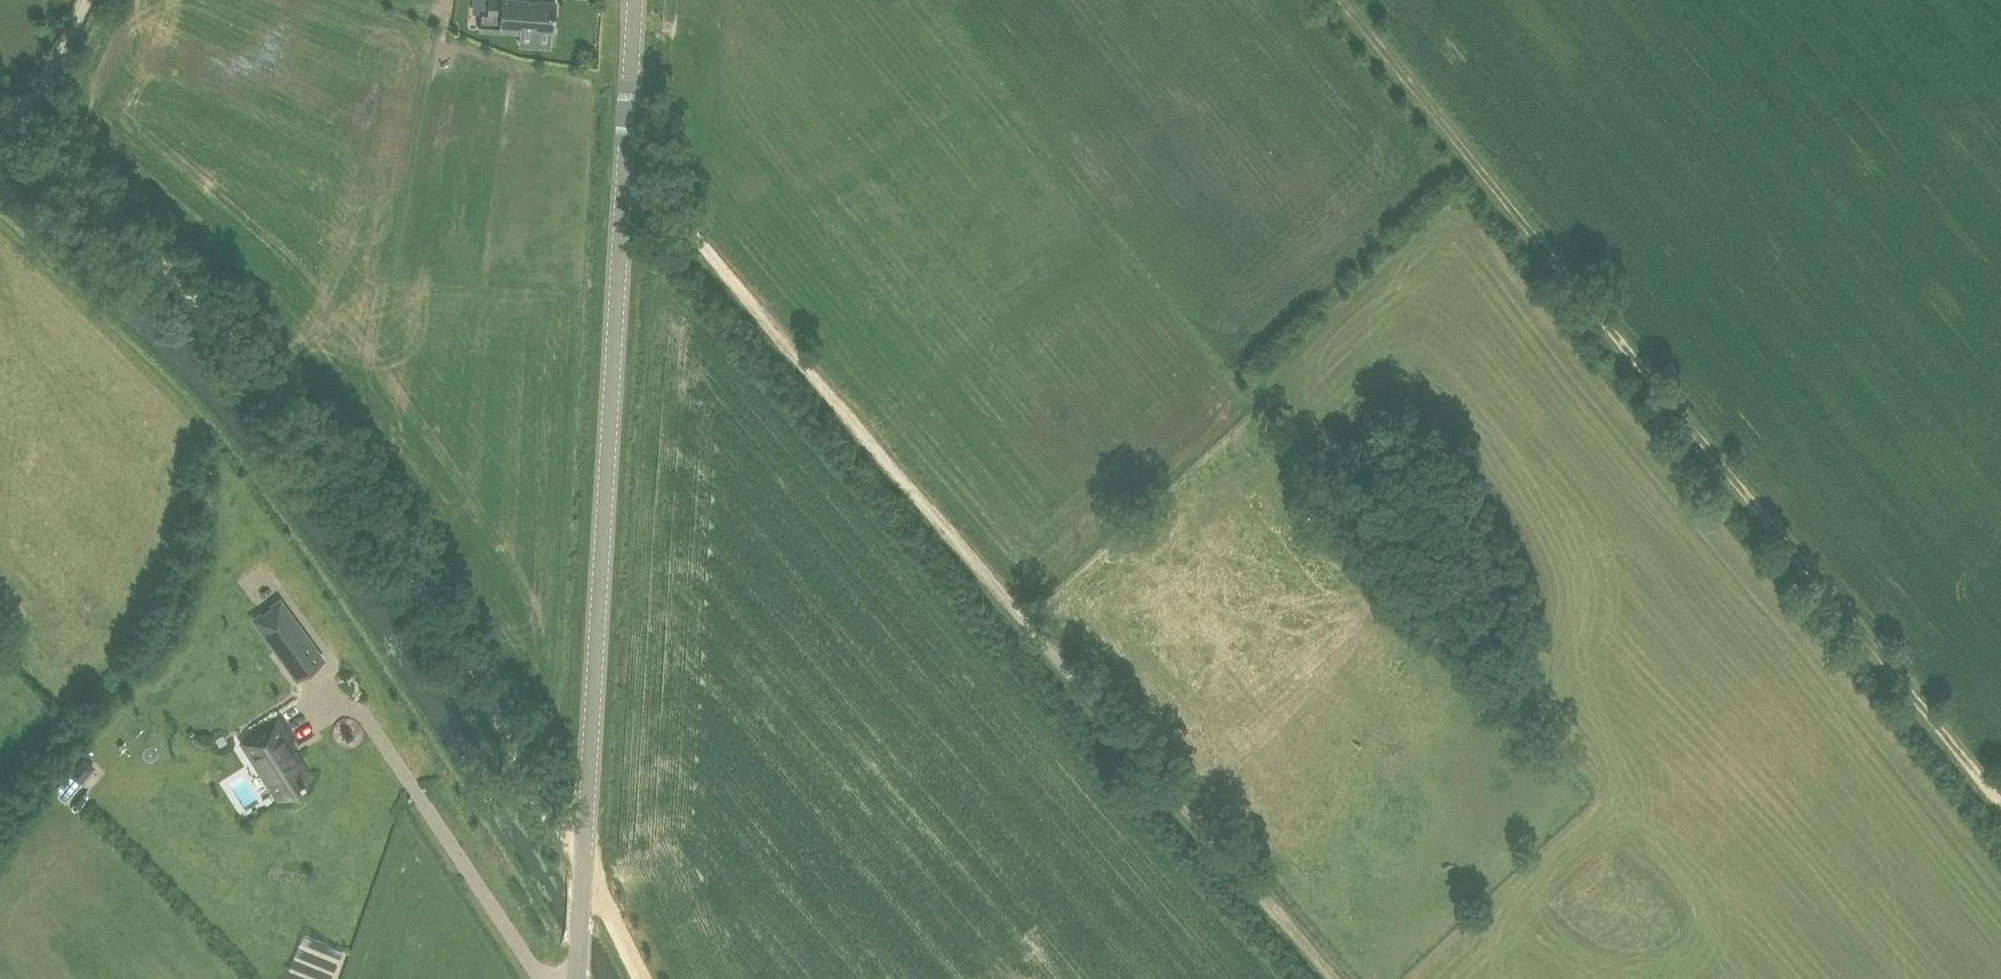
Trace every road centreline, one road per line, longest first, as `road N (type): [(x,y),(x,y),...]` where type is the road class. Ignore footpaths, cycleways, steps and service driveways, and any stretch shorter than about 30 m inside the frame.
road 1 (track): [(5,116),(209,314),(336,458),(492,710),(642,978)]
road 2 (track): [(1331,978),(657,199),(627,177)]
road 3 (track): [(2000,802),(1345,0)]
road 4 (secondary): [(581,978),(637,0)]

